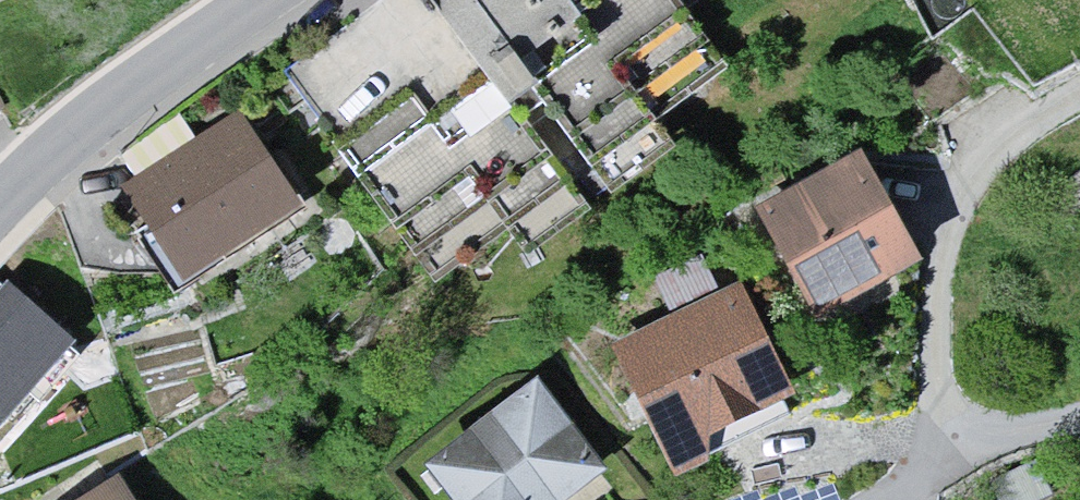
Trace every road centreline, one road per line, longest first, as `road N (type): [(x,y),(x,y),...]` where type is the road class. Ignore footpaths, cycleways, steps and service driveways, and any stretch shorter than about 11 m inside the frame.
road 1 (residential): [(1079,95),(999,150),(960,195),(943,246),(936,323),(954,443),(1079,420)]
road 2 (tertiary): [(277,0),(103,119),(0,228)]

